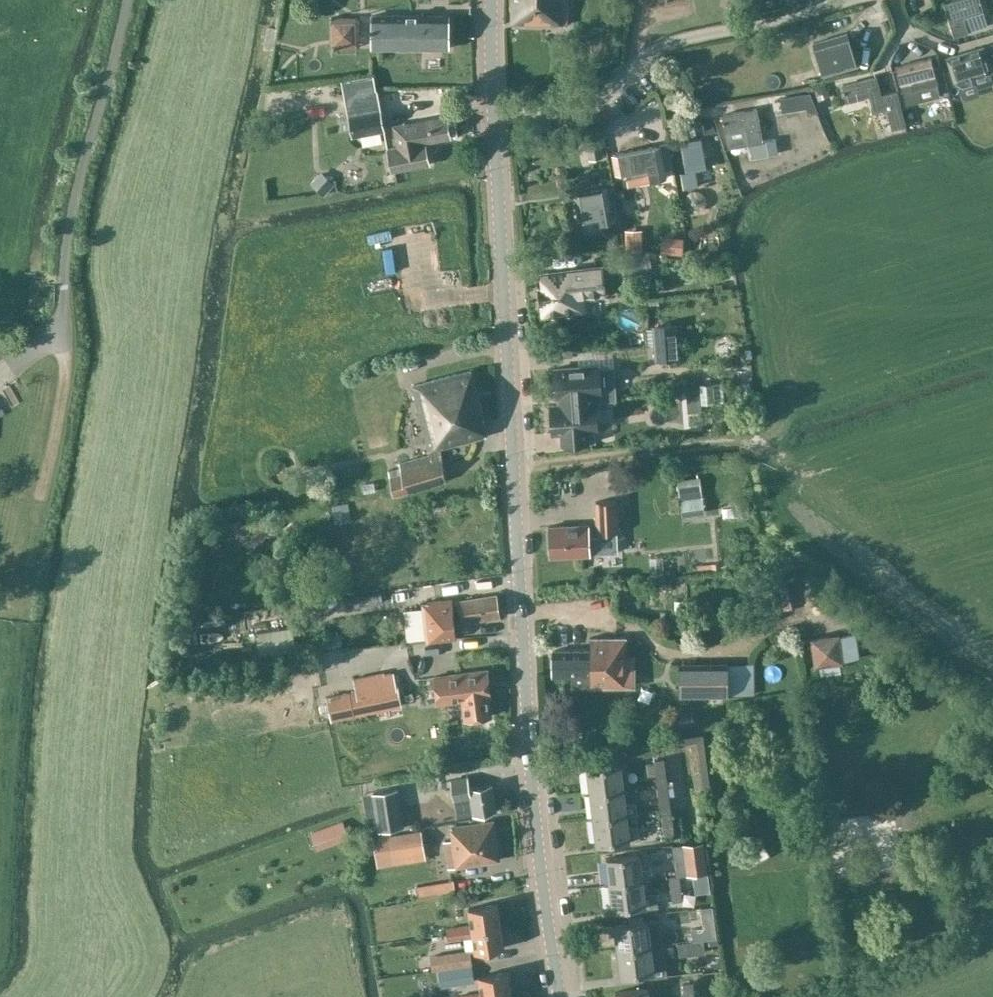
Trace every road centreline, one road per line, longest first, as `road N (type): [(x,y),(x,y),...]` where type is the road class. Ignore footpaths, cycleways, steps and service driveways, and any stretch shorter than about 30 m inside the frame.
road 1 (tertiary): [(560,996),(536,822),(493,112)]
road 2 (residential): [(848,0),(674,42),(588,99),(493,112)]

